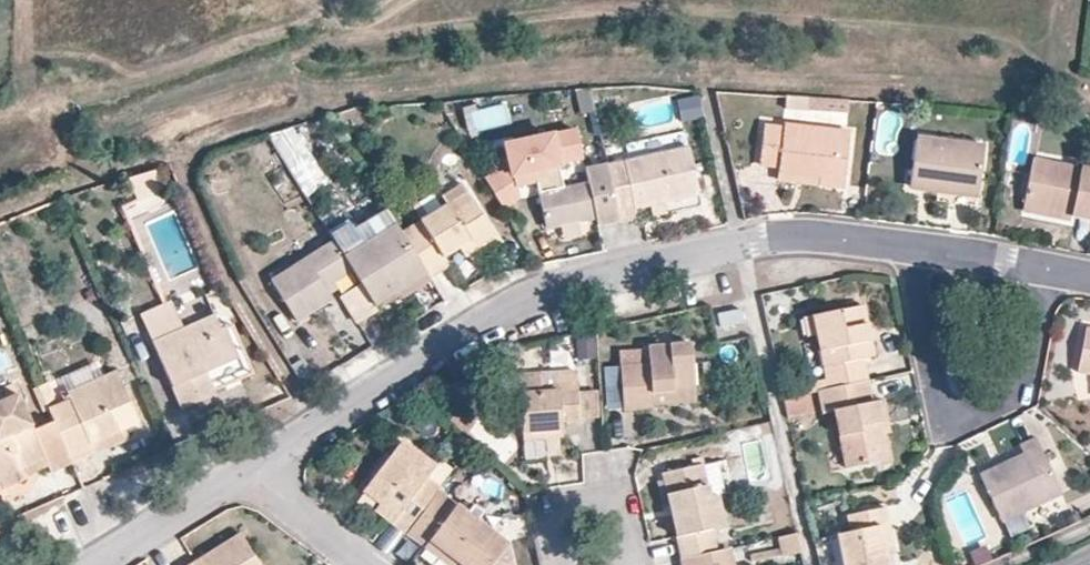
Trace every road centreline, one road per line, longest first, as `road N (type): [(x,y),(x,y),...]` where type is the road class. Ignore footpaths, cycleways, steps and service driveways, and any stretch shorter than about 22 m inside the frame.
road 1 (track): [(704,72),(580,62),(318,90),(0,201)]
road 2 (residential): [(918,250),(788,235),(614,268),(413,354),(257,461)]
road 3 (track): [(1089,95),(1045,86),(704,72)]
road 4 (residential): [(918,250),(916,281),(936,385),(943,407),(959,415),(1010,398),(1020,382),(1045,270)]
road 5 (residential): [(257,461),(88,564)]
road 6 (residential): [(257,461),(271,492),(364,564)]
road 7 (residential): [(624,564),(617,513),(602,502),(557,508),(551,532)]
road 8 (residential): [(1045,270),(918,250)]

